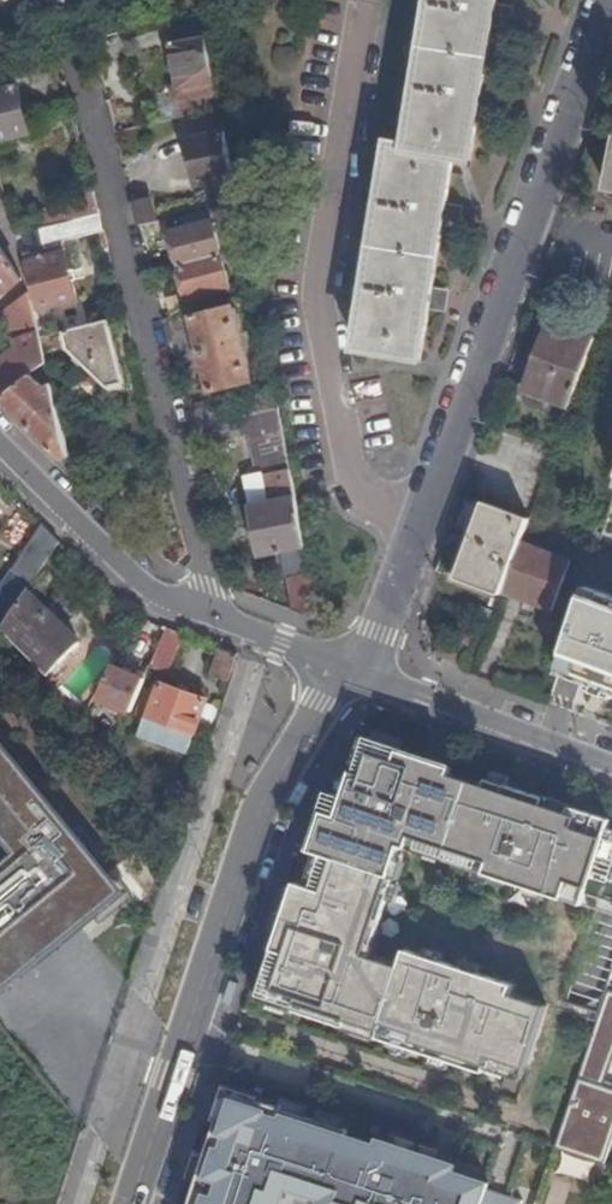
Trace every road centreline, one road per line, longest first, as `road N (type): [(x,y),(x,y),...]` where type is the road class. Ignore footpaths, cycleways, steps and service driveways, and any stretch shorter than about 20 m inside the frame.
road 1 (tertiary): [(608,0),(534,230),(360,672)]
road 2 (tertiary): [(360,672),(318,704),(257,813),(131,1203)]
road 3 (secondary): [(360,672),(153,597),(0,448)]
road 4 (secondary): [(611,763),(360,672)]

